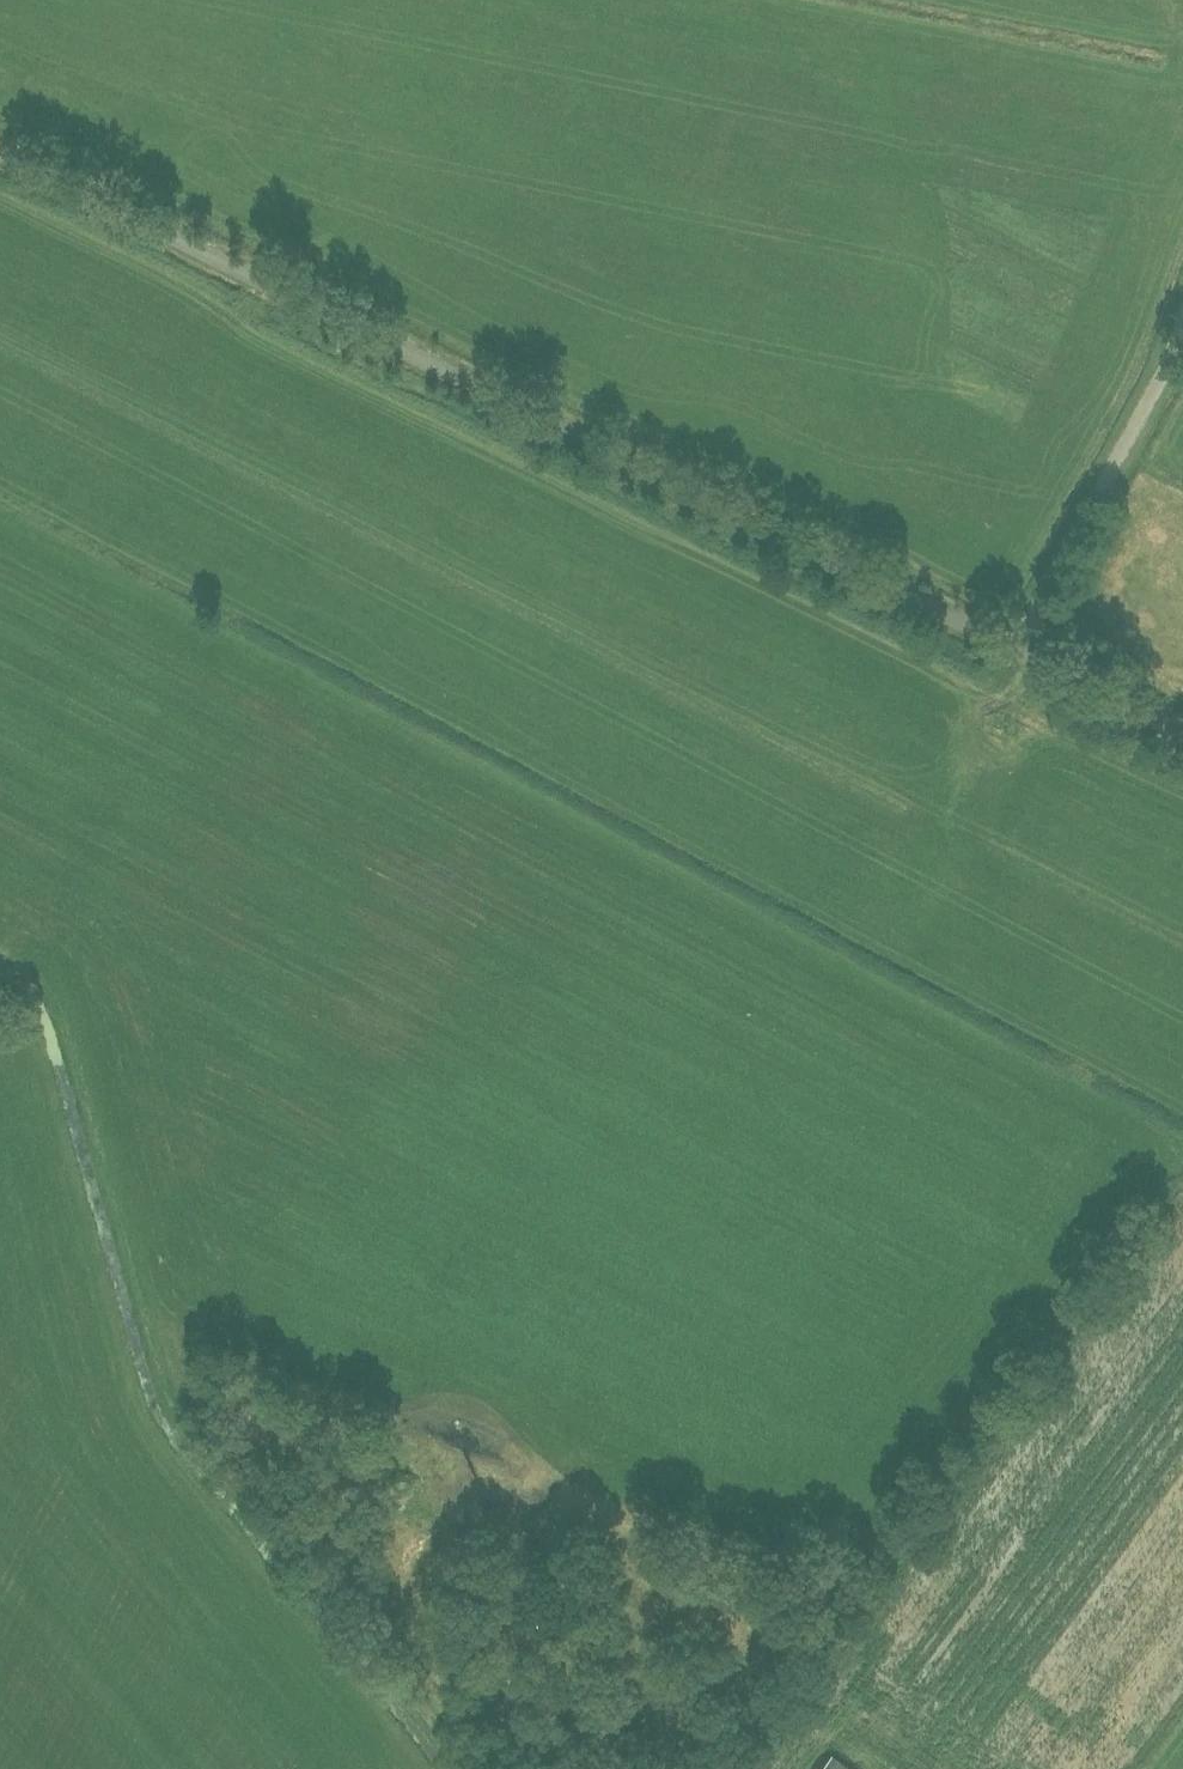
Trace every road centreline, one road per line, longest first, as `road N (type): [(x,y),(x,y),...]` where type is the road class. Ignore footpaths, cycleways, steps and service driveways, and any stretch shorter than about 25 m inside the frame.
road 1 (unclassified): [(1182,731),(0,157)]

